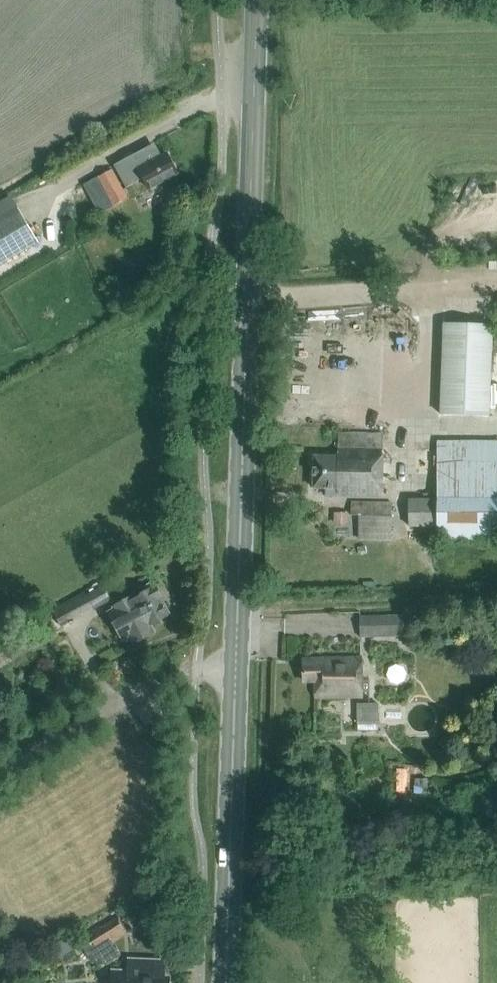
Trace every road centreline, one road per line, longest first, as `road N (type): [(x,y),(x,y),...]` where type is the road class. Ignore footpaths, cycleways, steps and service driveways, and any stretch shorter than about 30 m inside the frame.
road 1 (primary): [(225,982),(248,281),(242,0)]
road 2 (unclassified): [(197,655),(208,603),(217,212),(216,142),(193,0)]

